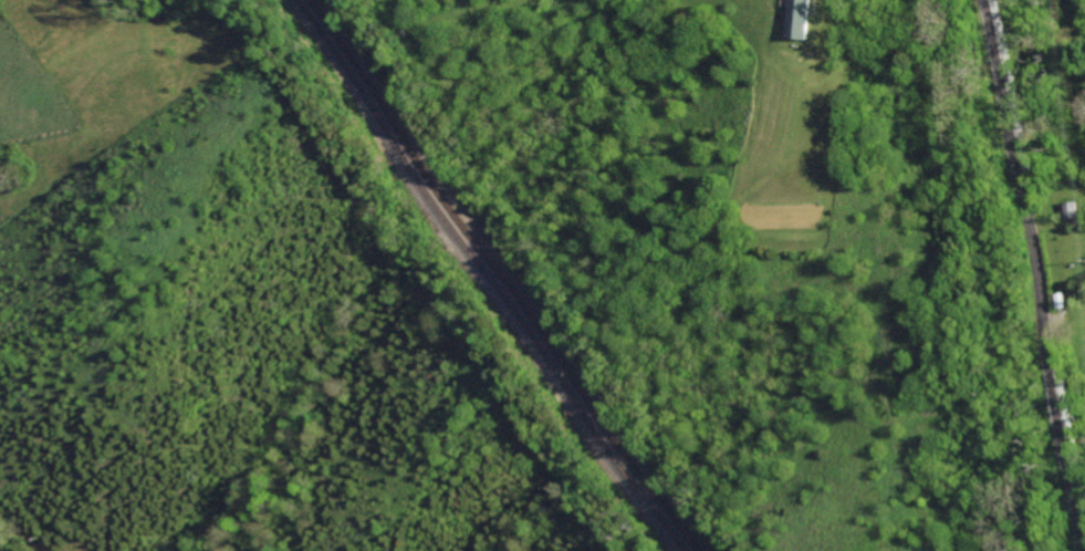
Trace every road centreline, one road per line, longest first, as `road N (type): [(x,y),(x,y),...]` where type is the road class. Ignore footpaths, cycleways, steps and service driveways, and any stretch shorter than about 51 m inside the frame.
road 1 (residential): [(1082,550),(993,0)]

